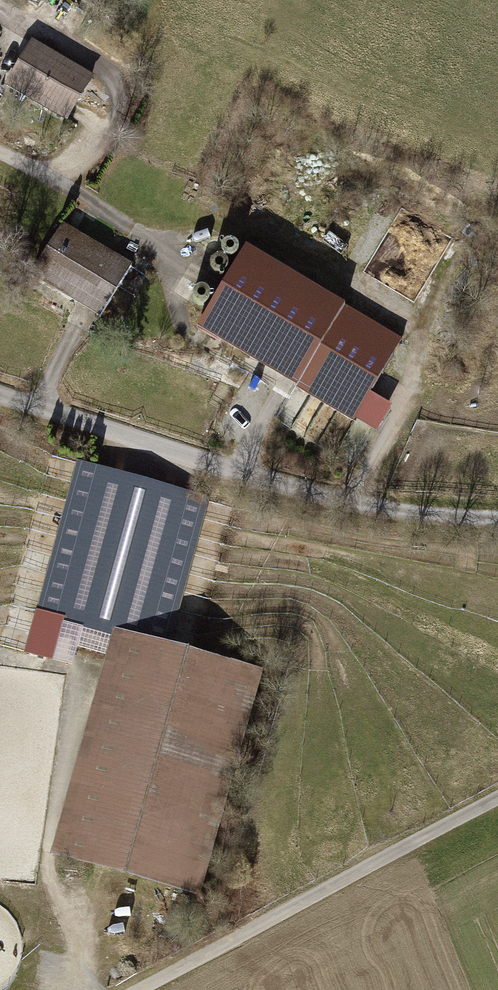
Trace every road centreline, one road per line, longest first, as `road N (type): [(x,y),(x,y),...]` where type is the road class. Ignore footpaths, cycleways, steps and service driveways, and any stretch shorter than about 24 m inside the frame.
road 1 (track): [(497,518),(406,515),(173,456),(0,398)]
road 2 (track): [(497,798),(145,989)]

